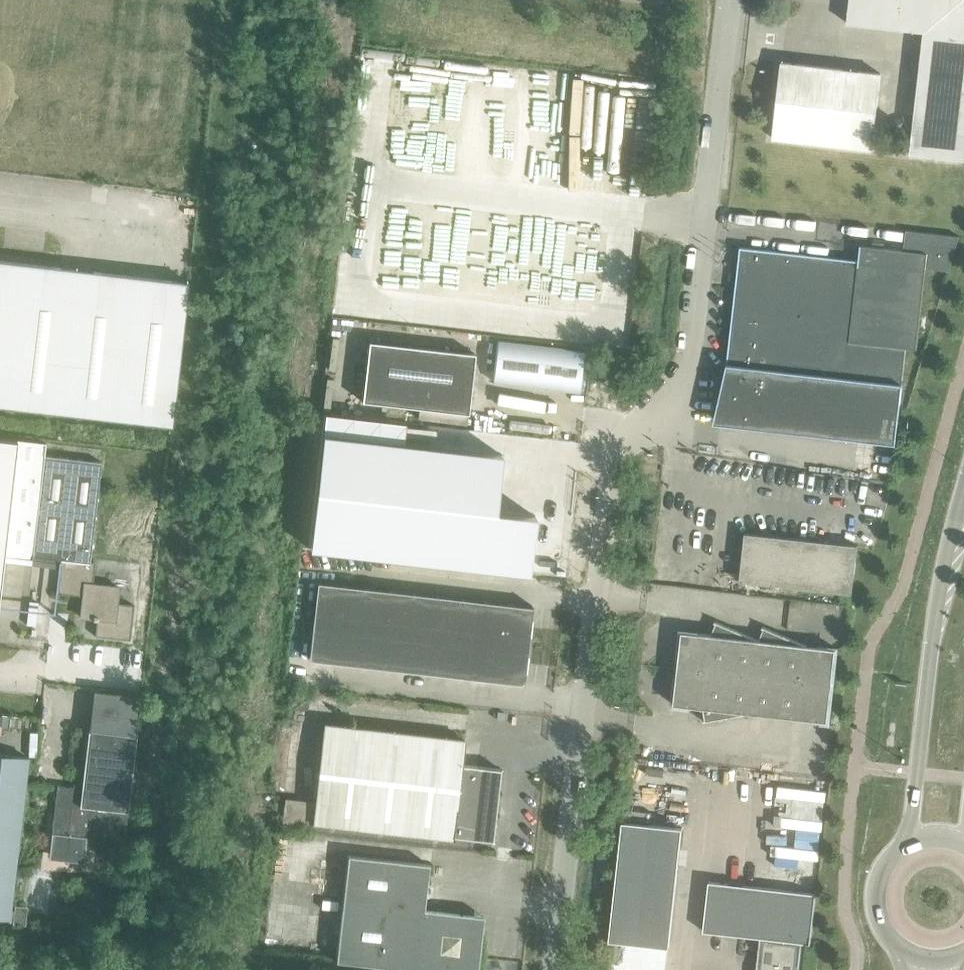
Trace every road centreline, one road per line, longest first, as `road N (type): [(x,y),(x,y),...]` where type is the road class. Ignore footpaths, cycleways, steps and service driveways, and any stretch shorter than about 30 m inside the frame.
road 1 (unclassified): [(728,0),(684,375),(624,428),(559,969)]
road 2 (secondary): [(963,501),(934,625),(913,836)]
road 3 (secondary): [(913,836),(893,849),(873,890),(879,923),(910,951)]

